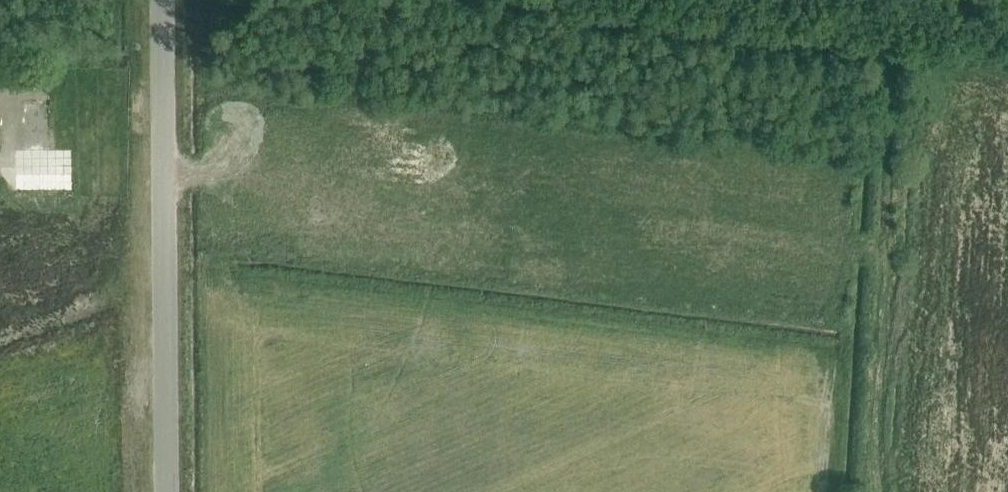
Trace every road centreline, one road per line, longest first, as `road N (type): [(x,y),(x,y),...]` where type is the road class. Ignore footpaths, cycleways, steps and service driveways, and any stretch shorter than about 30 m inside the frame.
road 1 (unclassified): [(165,0),(168,491)]

